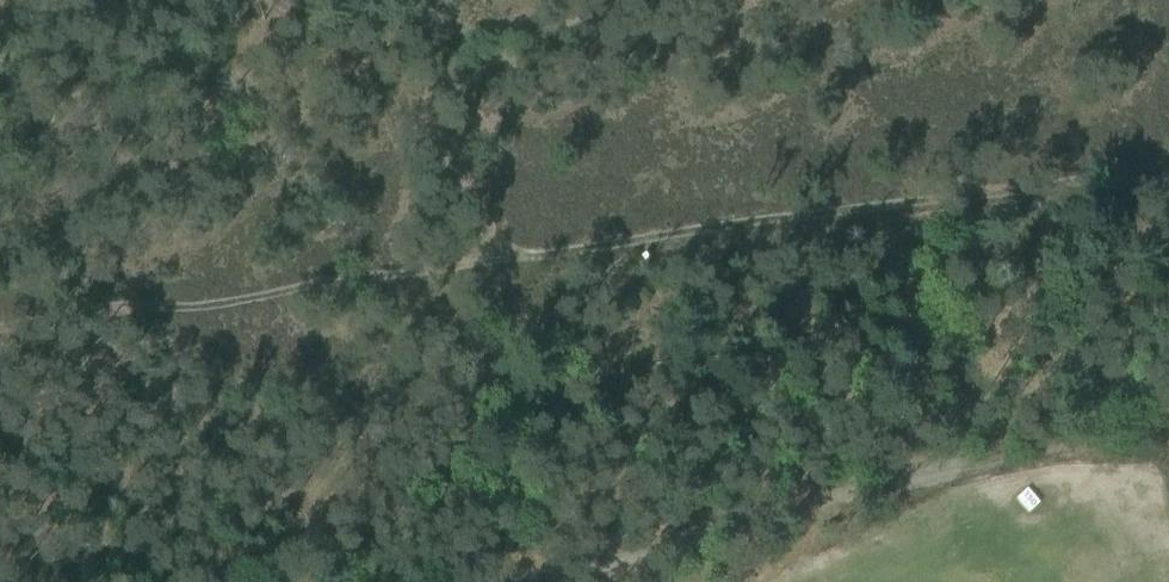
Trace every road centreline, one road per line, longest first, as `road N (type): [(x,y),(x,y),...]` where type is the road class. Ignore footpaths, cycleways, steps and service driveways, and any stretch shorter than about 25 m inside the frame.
road 1 (track): [(0,323),(223,303),(644,234),(1168,173)]
road 2 (track): [(505,257),(425,125),(422,100),(442,58),(479,33),(550,32),(642,7),(718,0)]

